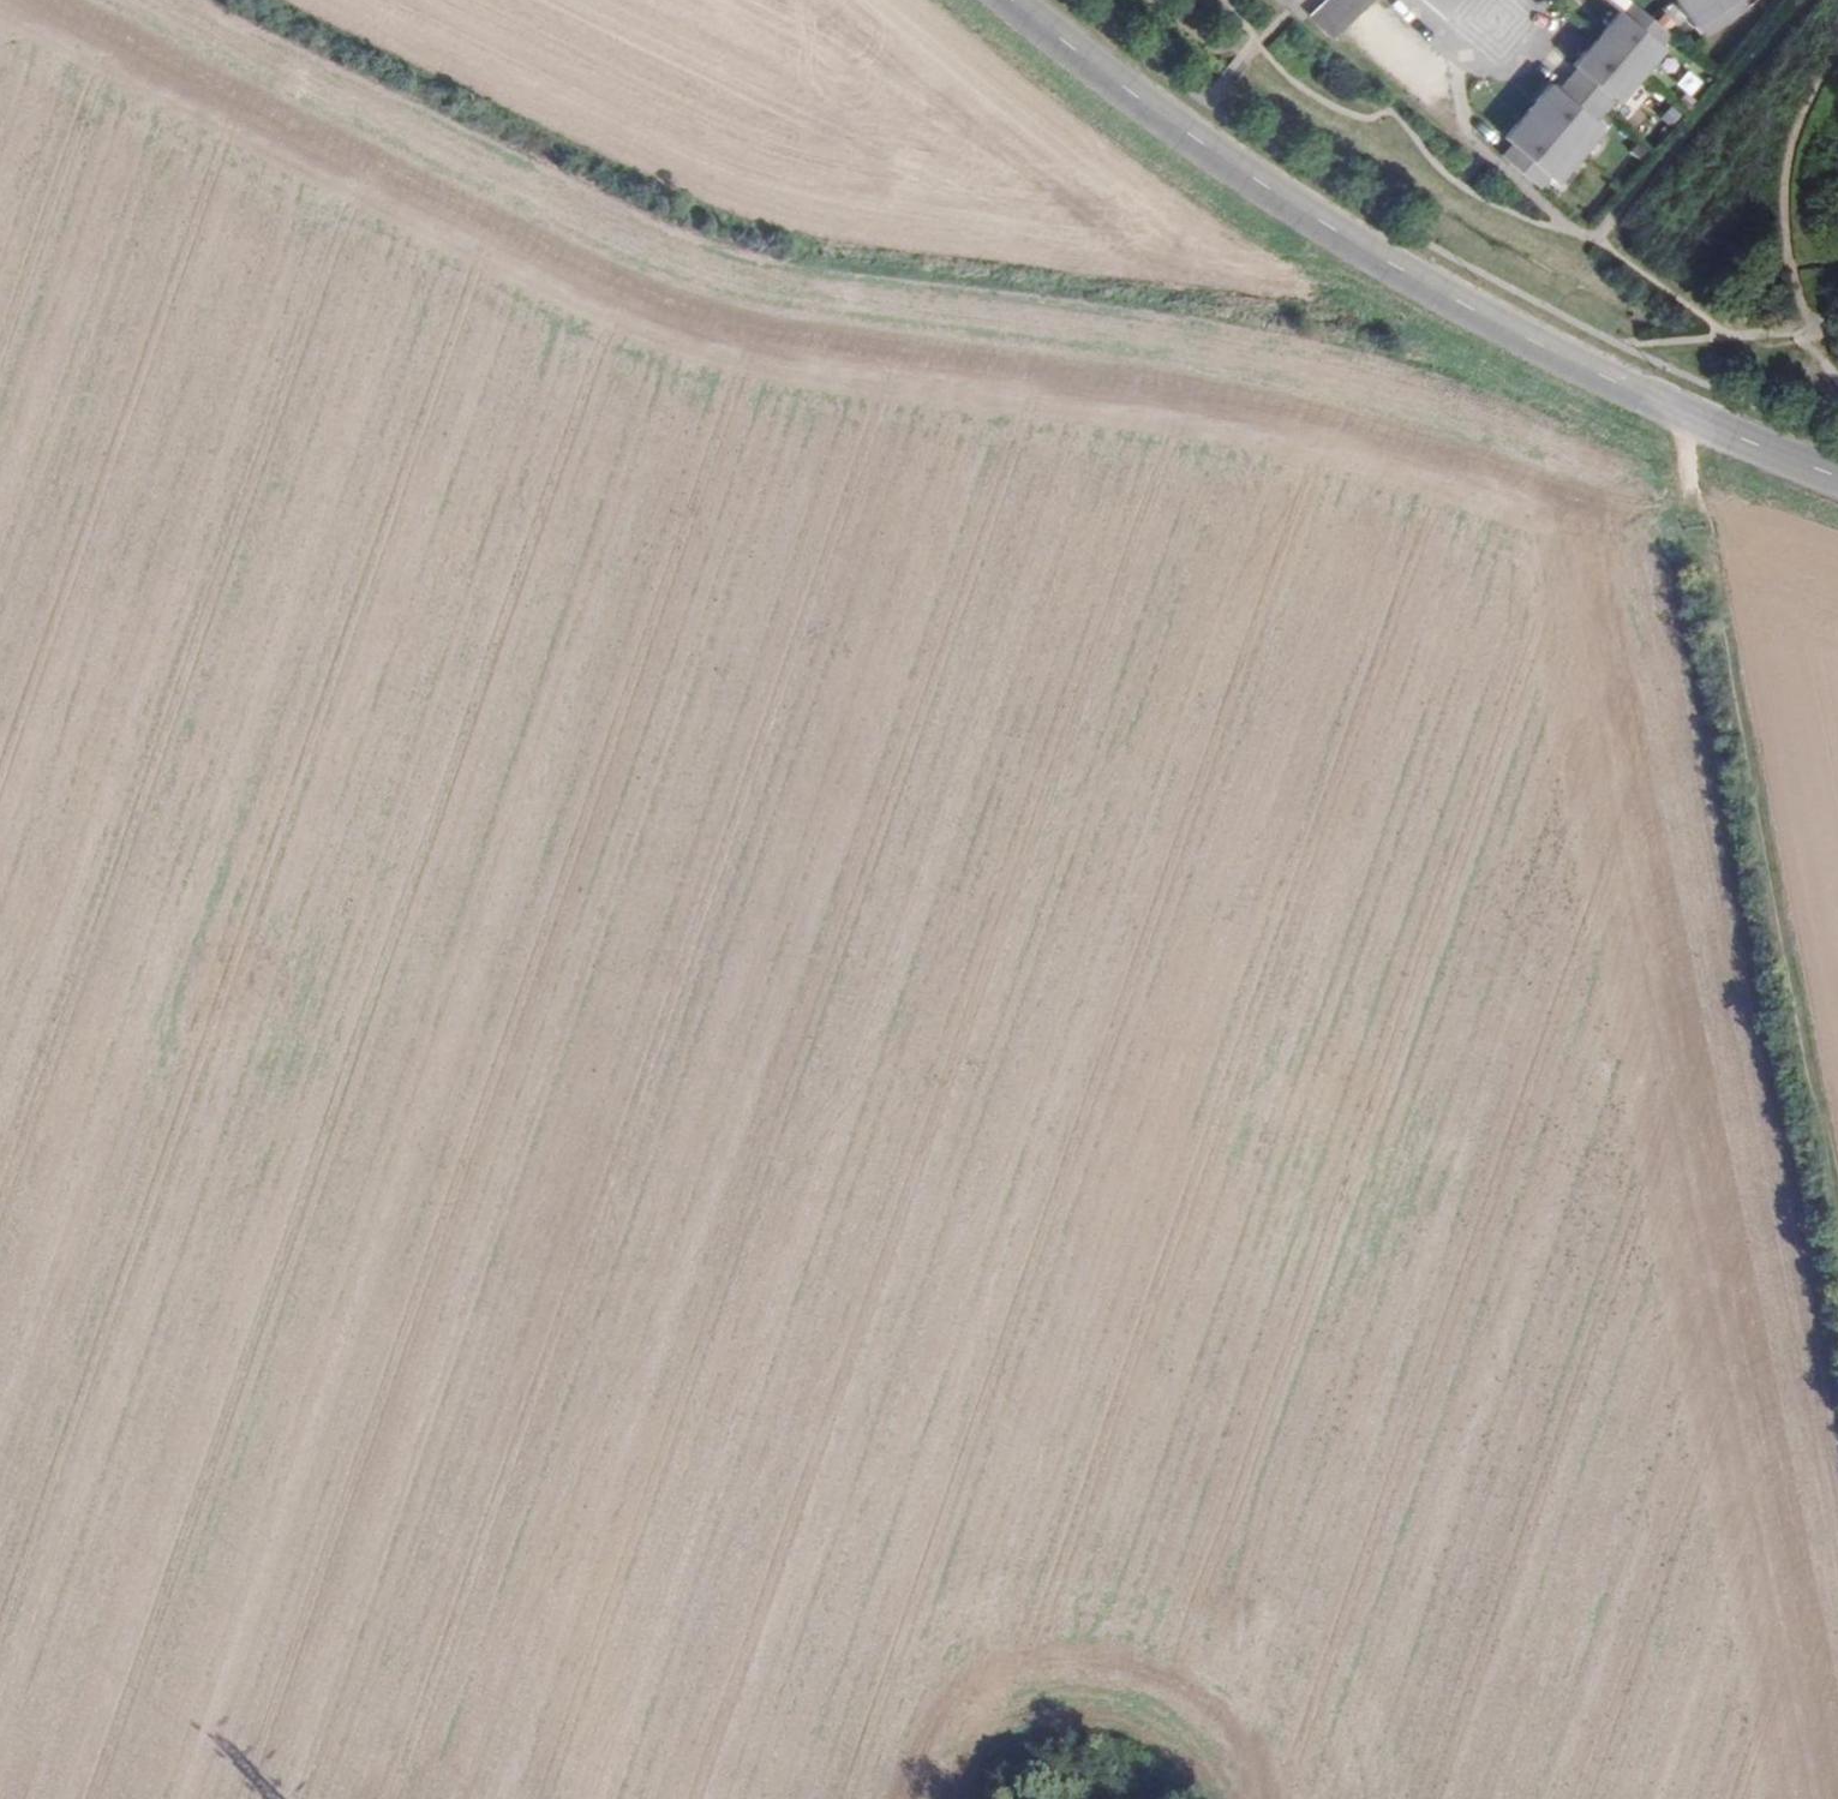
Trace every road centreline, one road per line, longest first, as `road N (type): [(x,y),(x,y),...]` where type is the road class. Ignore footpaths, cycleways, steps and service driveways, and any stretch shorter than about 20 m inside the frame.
road 1 (unclassified): [(1016,0),(1108,76),(1398,268),(1681,416),(1837,477)]
road 2 (track): [(1837,1186),(1807,1075),(1681,416)]

